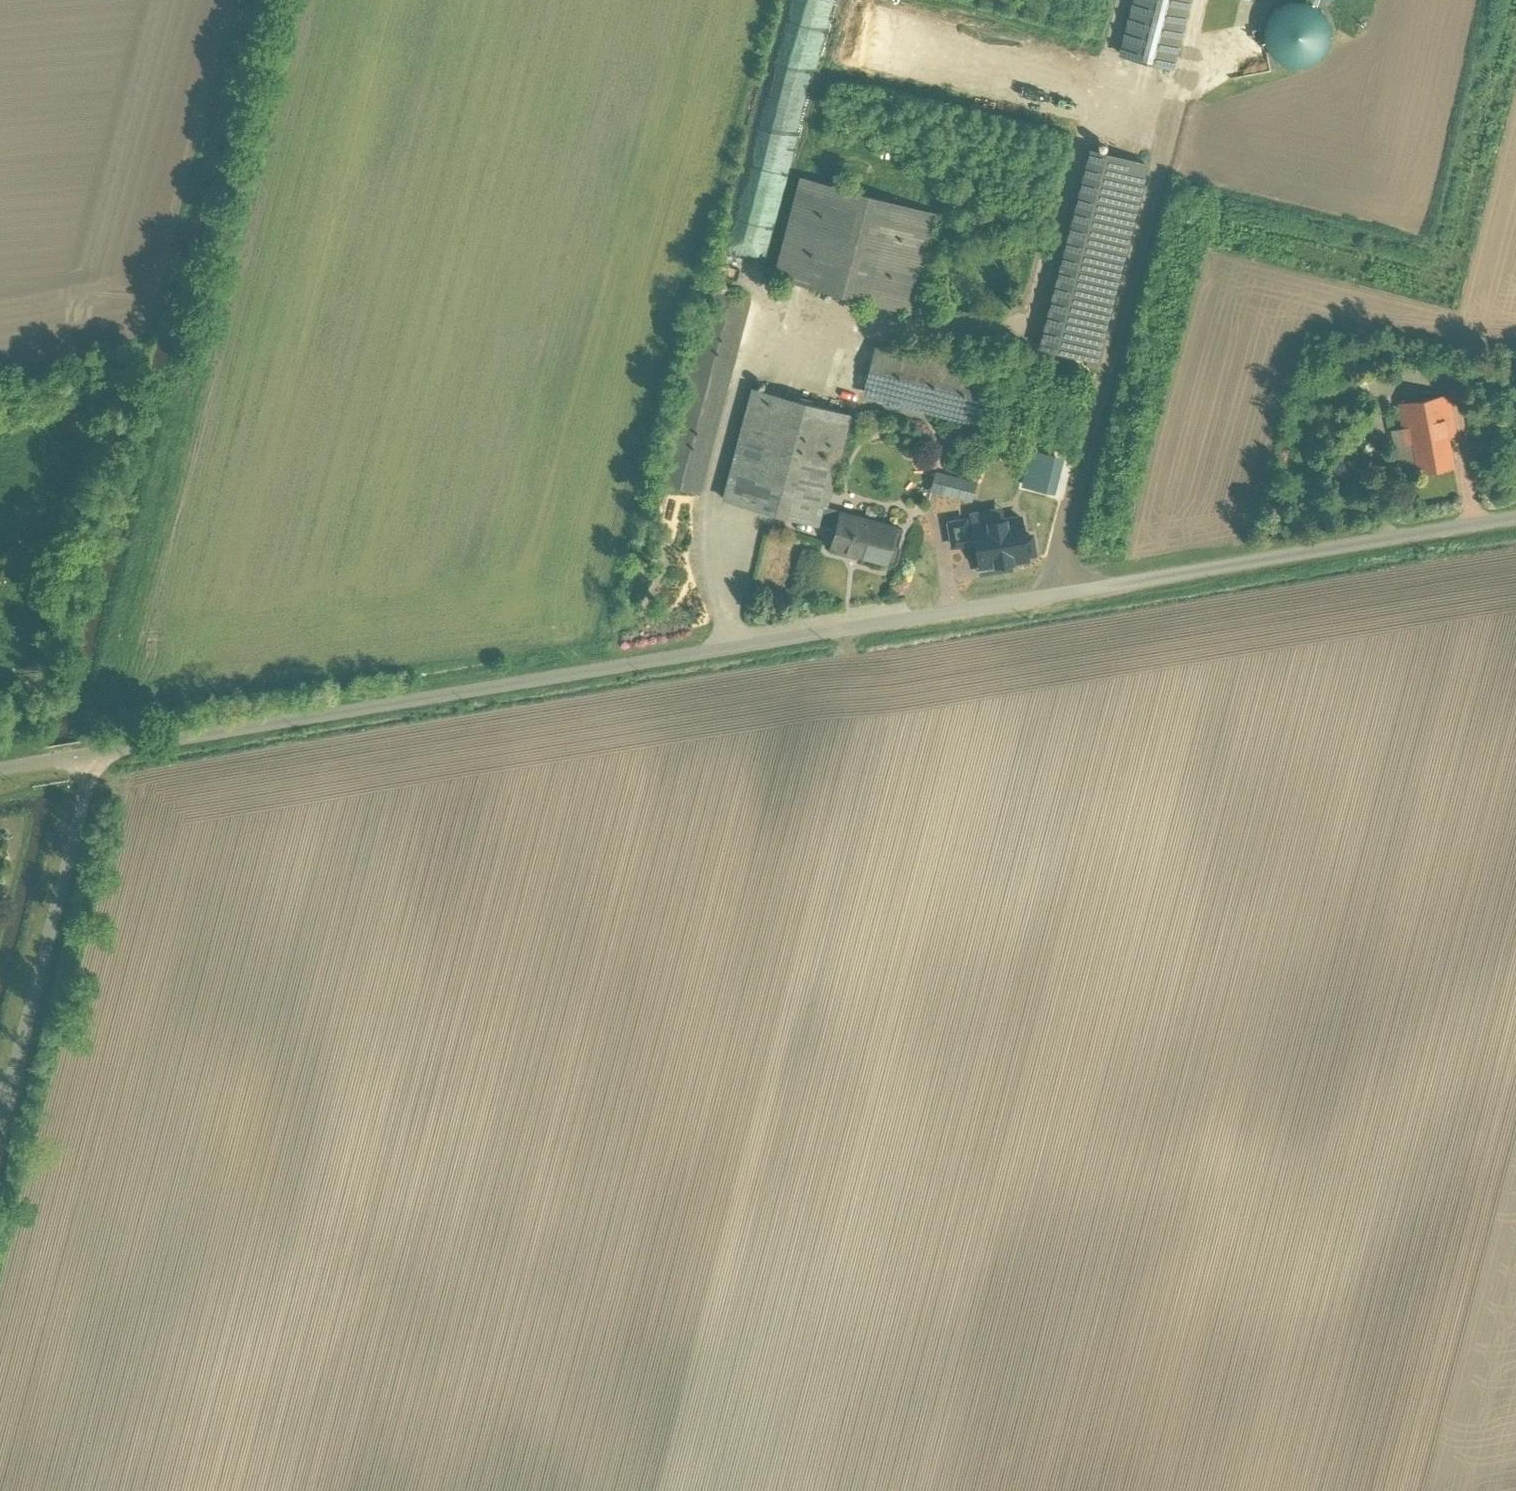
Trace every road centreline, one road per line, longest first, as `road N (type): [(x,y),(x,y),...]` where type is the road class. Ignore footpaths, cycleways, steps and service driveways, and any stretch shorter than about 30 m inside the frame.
road 1 (unclassified): [(0,1108),(92,754),(1515,520)]

